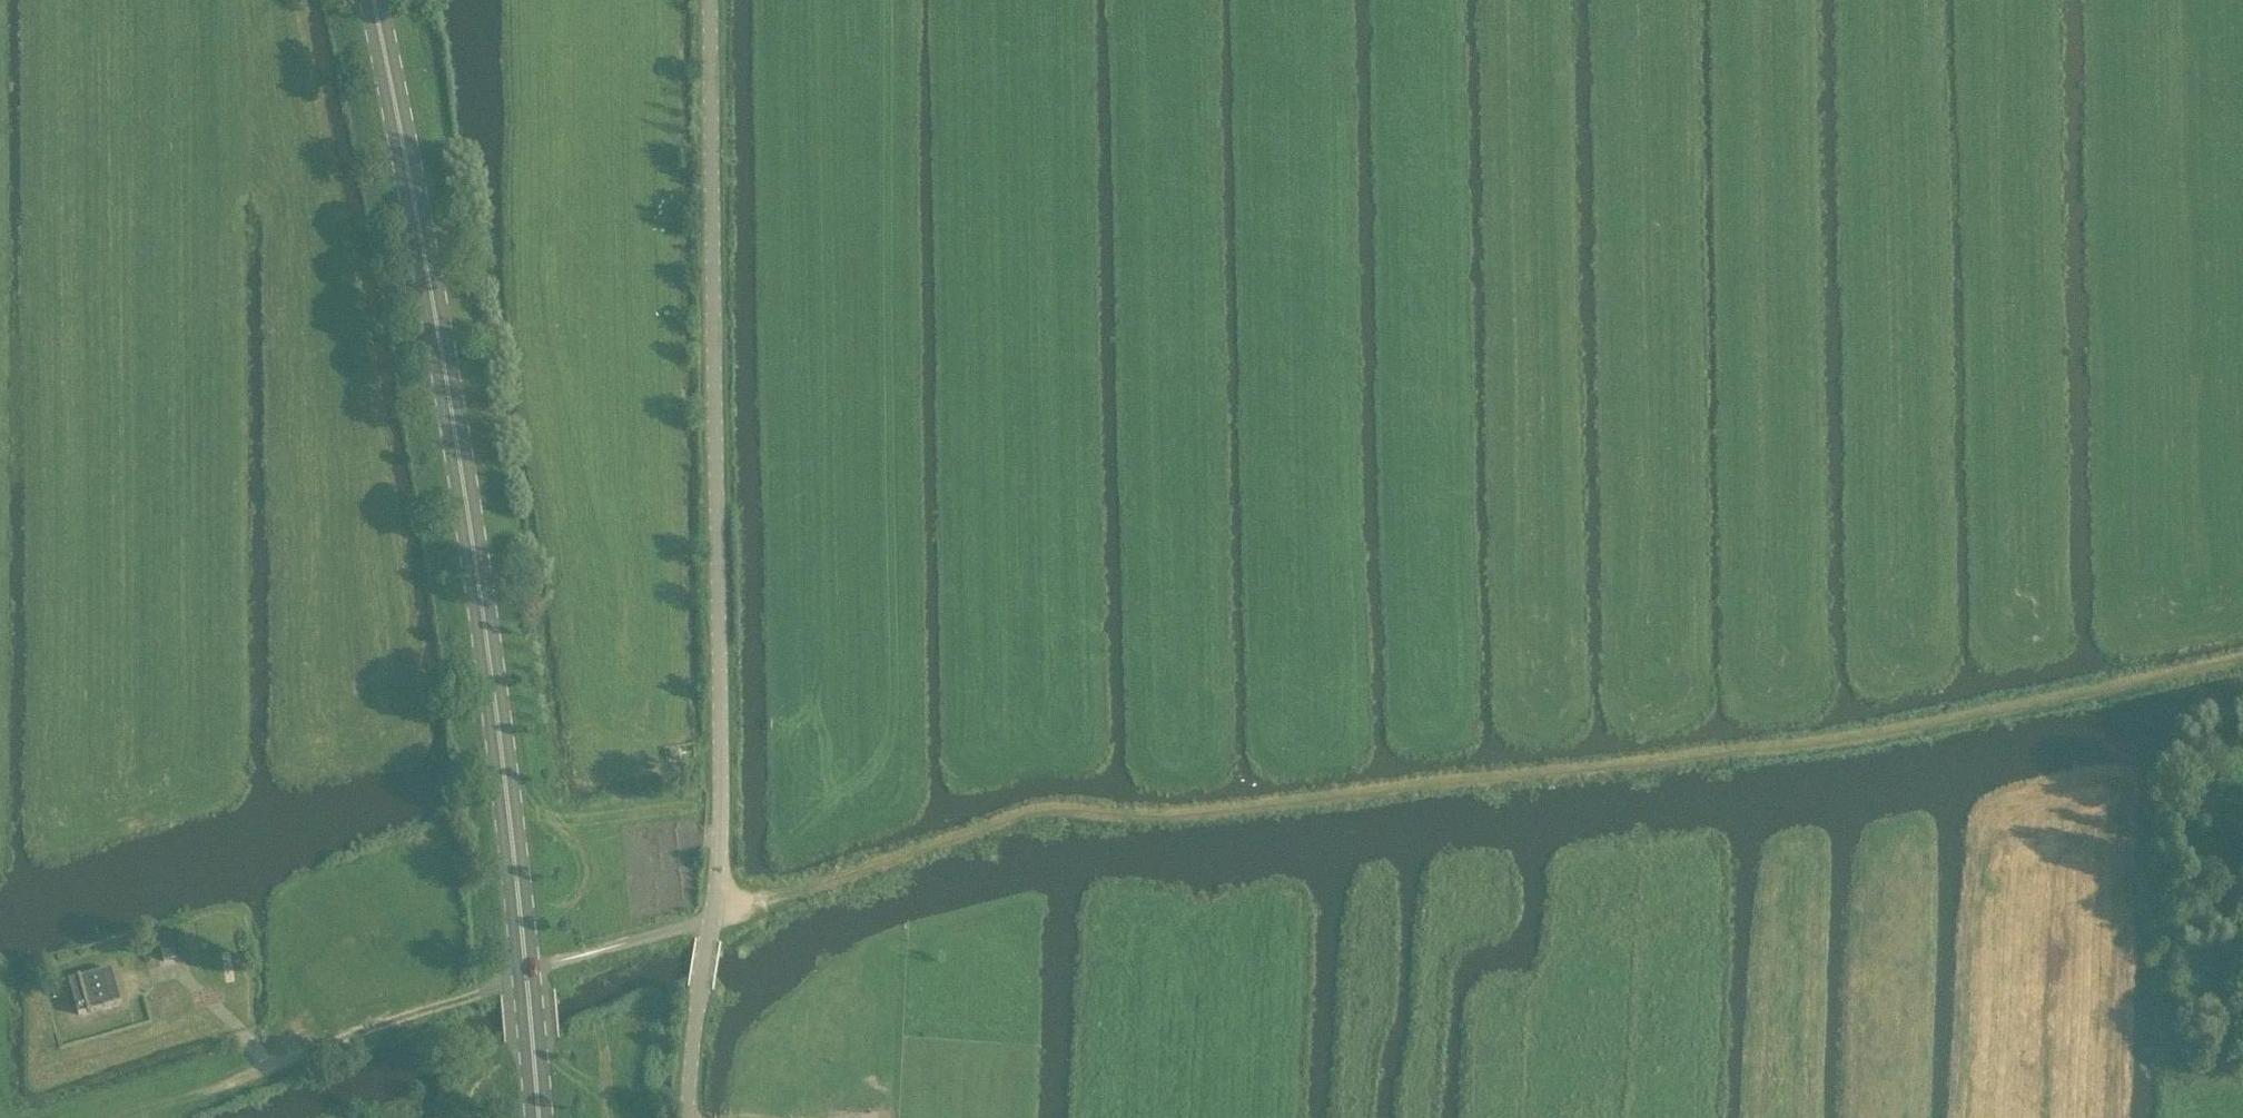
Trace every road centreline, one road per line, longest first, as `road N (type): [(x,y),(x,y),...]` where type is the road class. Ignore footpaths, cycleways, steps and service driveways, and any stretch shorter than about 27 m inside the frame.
road 1 (primary): [(538,1117),(490,616),(374,0)]
road 2 (unclassified): [(689,1117),(720,815),(710,0)]
road 3 (track): [(113,1117),(267,1070)]

